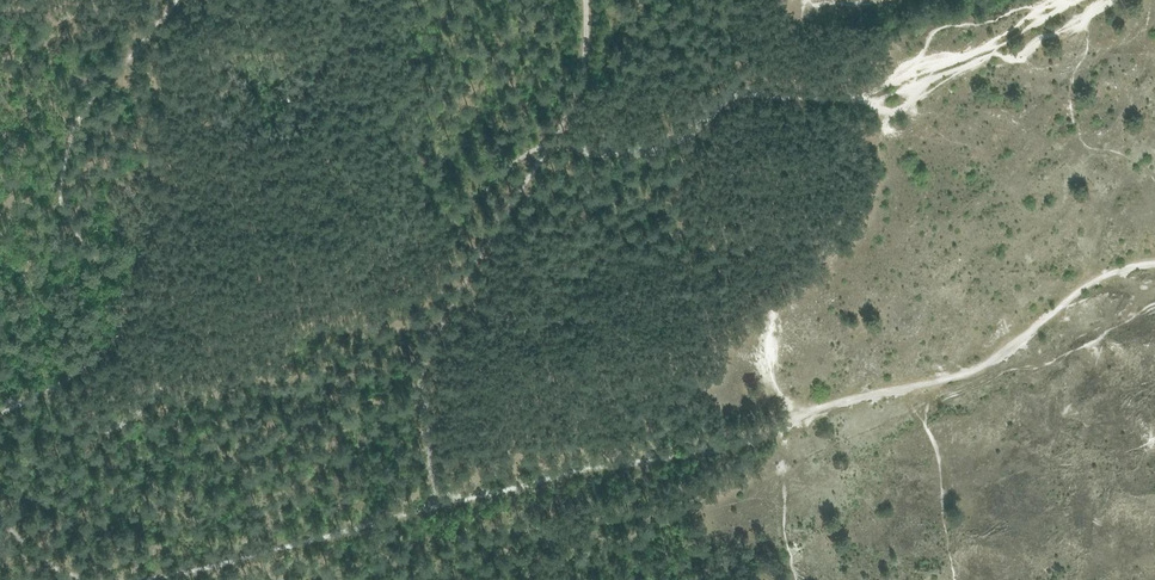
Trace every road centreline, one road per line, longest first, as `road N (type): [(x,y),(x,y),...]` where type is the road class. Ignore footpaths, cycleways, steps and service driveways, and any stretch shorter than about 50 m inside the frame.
road 1 (track): [(582,0),(577,101),(424,348),(416,375),(437,508)]

